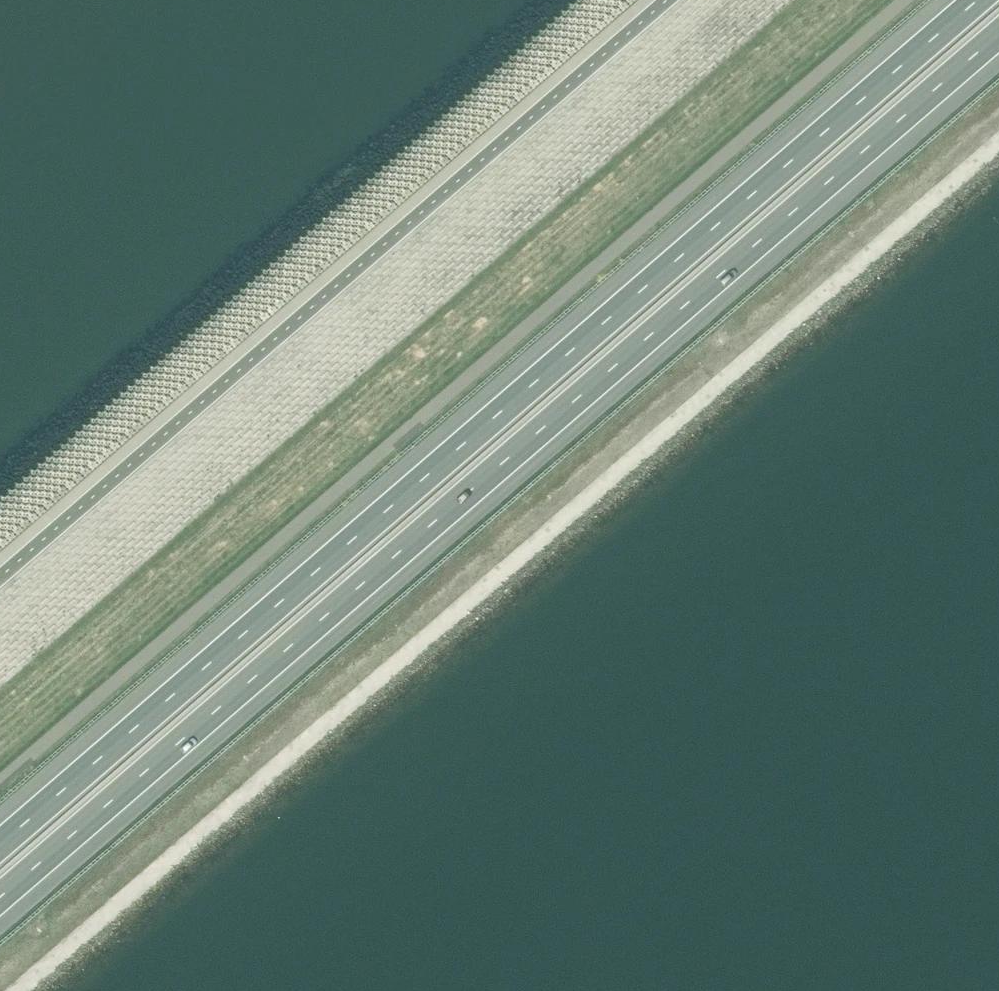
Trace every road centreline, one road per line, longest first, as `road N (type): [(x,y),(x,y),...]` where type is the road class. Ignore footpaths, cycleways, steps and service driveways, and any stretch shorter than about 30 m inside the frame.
road 1 (motorway): [(0,898),(998,35)]
road 2 (motorway): [(979,0),(0,846)]

